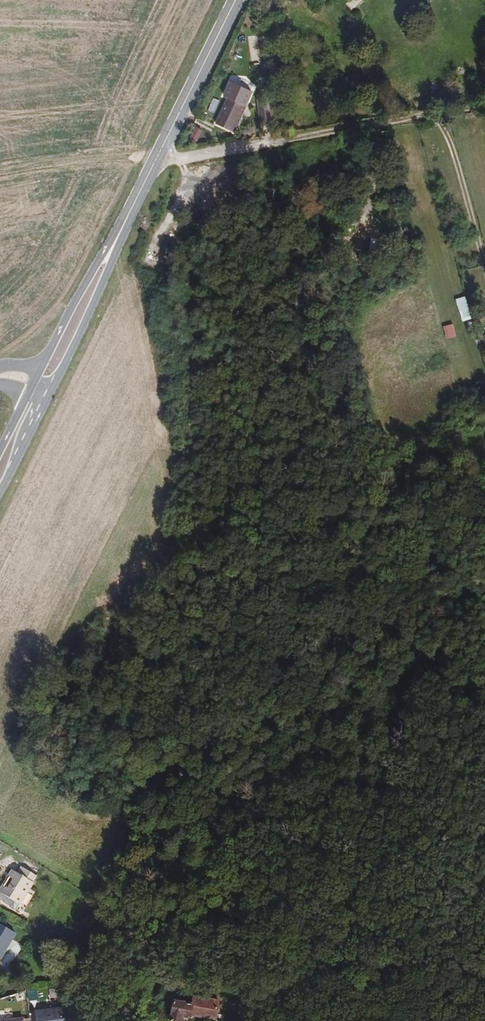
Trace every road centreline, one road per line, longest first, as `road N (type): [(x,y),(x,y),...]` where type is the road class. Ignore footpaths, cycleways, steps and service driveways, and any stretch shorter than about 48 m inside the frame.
road 1 (track): [(0,172),(163,145),(175,156),(484,96)]
road 2 (secondary): [(237,0),(129,208)]
road 3 (secondary): [(51,393),(129,208)]
road 4 (secondary): [(129,208),(38,370)]

